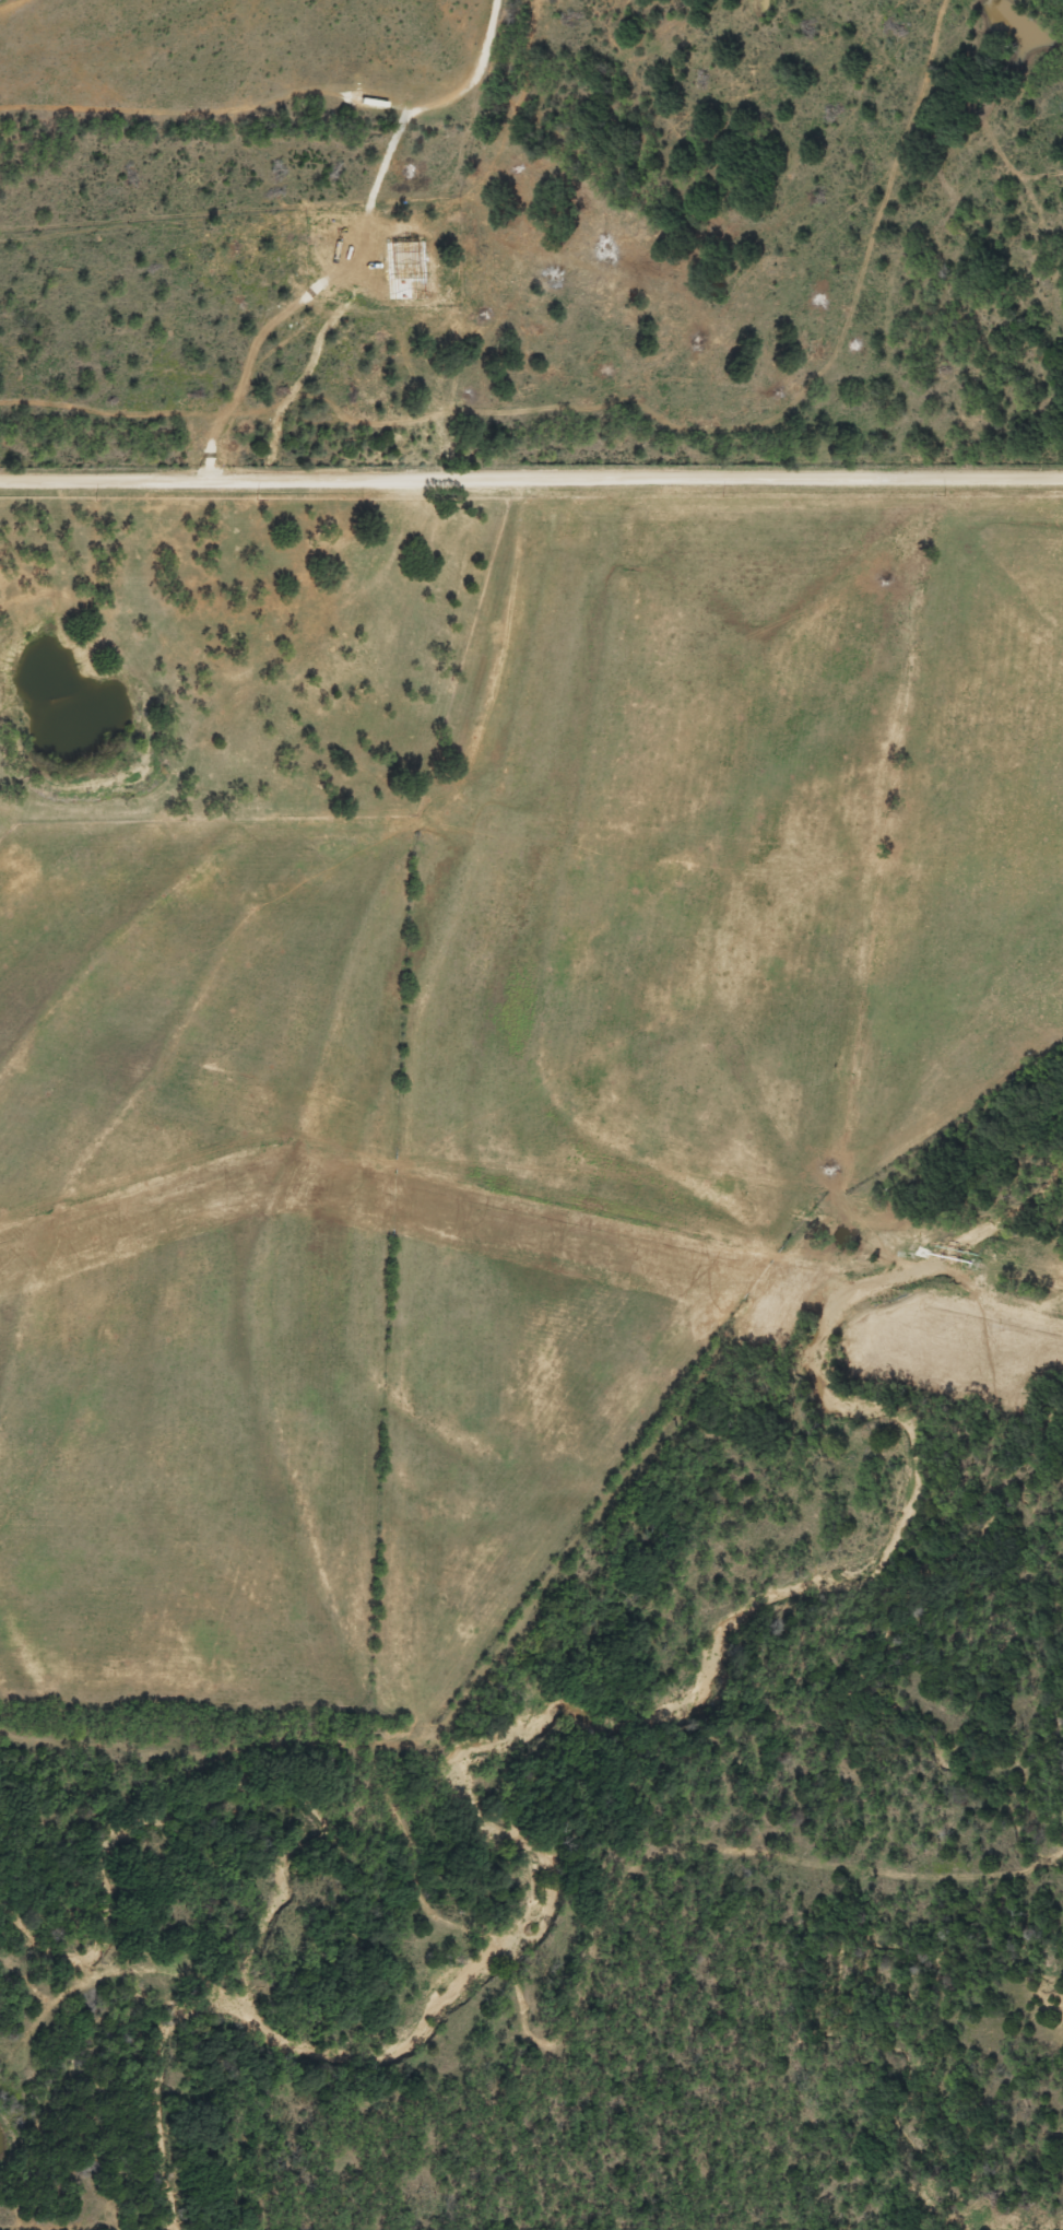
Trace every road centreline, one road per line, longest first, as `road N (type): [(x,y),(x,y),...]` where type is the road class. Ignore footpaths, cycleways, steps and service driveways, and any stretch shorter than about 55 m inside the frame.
road 1 (residential): [(0,476),(1062,474)]

